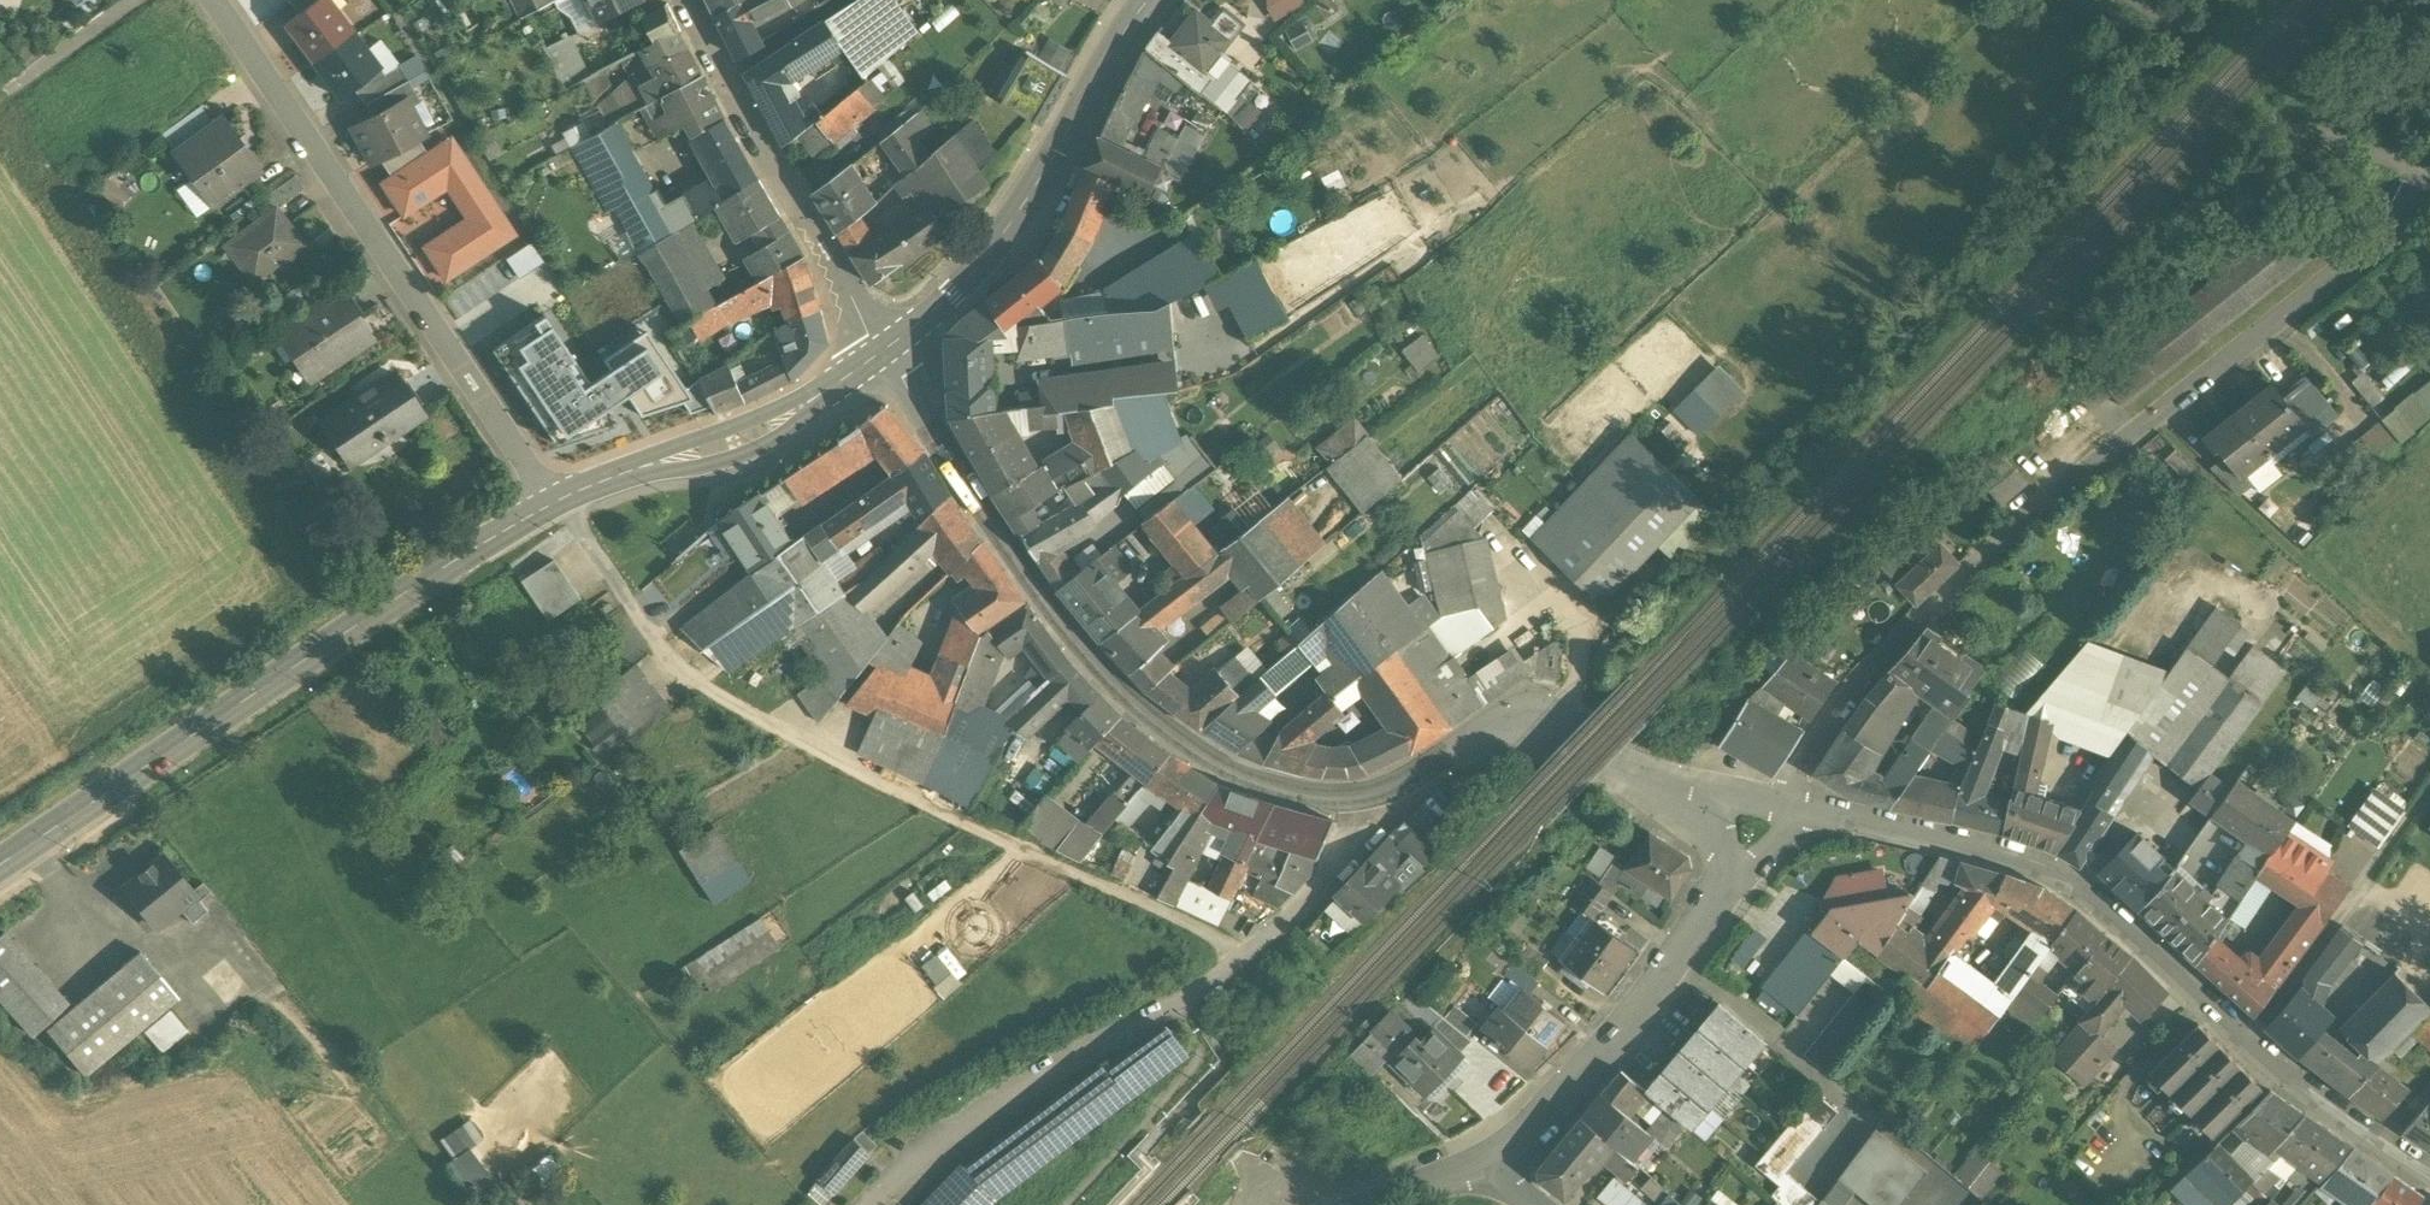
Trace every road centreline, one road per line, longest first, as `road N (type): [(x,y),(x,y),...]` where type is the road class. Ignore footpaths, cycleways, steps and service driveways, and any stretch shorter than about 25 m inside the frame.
road 1 (residential): [(1789,806),(1804,765),(1885,648),(2022,521),(2397,220),(2429,182)]
road 2 (track): [(560,505),(664,656),(739,711),(1247,958)]
road 3 (residential): [(1813,811),(1968,837),(2055,874),(2281,1076),(2429,1177)]
road 4 (residential): [(875,353),(1080,646),(1163,723),(1261,788),(1362,805)]
road 5 (secondary): [(560,505),(372,618),(0,868)]
road 6 (residential): [(874,1204),(951,1124),(1176,1005),(1247,958),(1334,864),(1362,805)]
road 7 (residential): [(214,0),(560,505)]
road 8 (secondary): [(1148,0),(1121,31),(1014,219),(967,279),(875,353)]
road 9 (residential): [(1362,805),(1529,711),(1621,766),(1698,790)]
road 10 (residential): [(1721,899),(1546,1117),(1491,1167)]
road 11 (residential): [(720,77),(875,353)]
road 12 (secondary): [(614,476),(681,471),(785,437),(875,353)]
road 13 (secondary): [(875,353),(799,401),(614,476)]
road 14 (track): [(133,0),(0,91)]
road 15 (residential): [(839,0),(720,77)]
road 16 (residential): [(1813,811),(1721,899)]
road 17 (residential): [(1491,1167),(1370,1204)]

